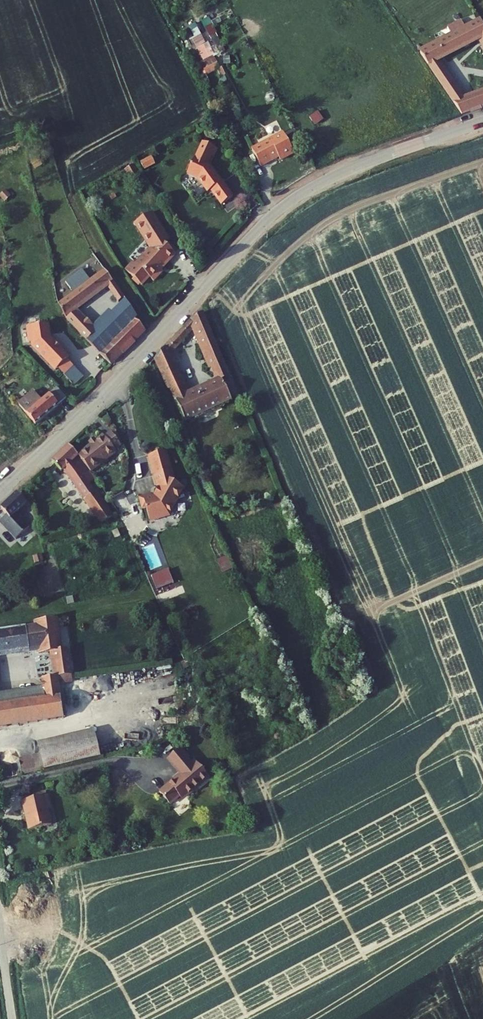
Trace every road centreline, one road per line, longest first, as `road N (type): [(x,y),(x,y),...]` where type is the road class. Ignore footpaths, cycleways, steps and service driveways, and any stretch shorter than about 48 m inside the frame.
road 1 (residential): [(0,492),(291,202),(354,167),(482,122)]

